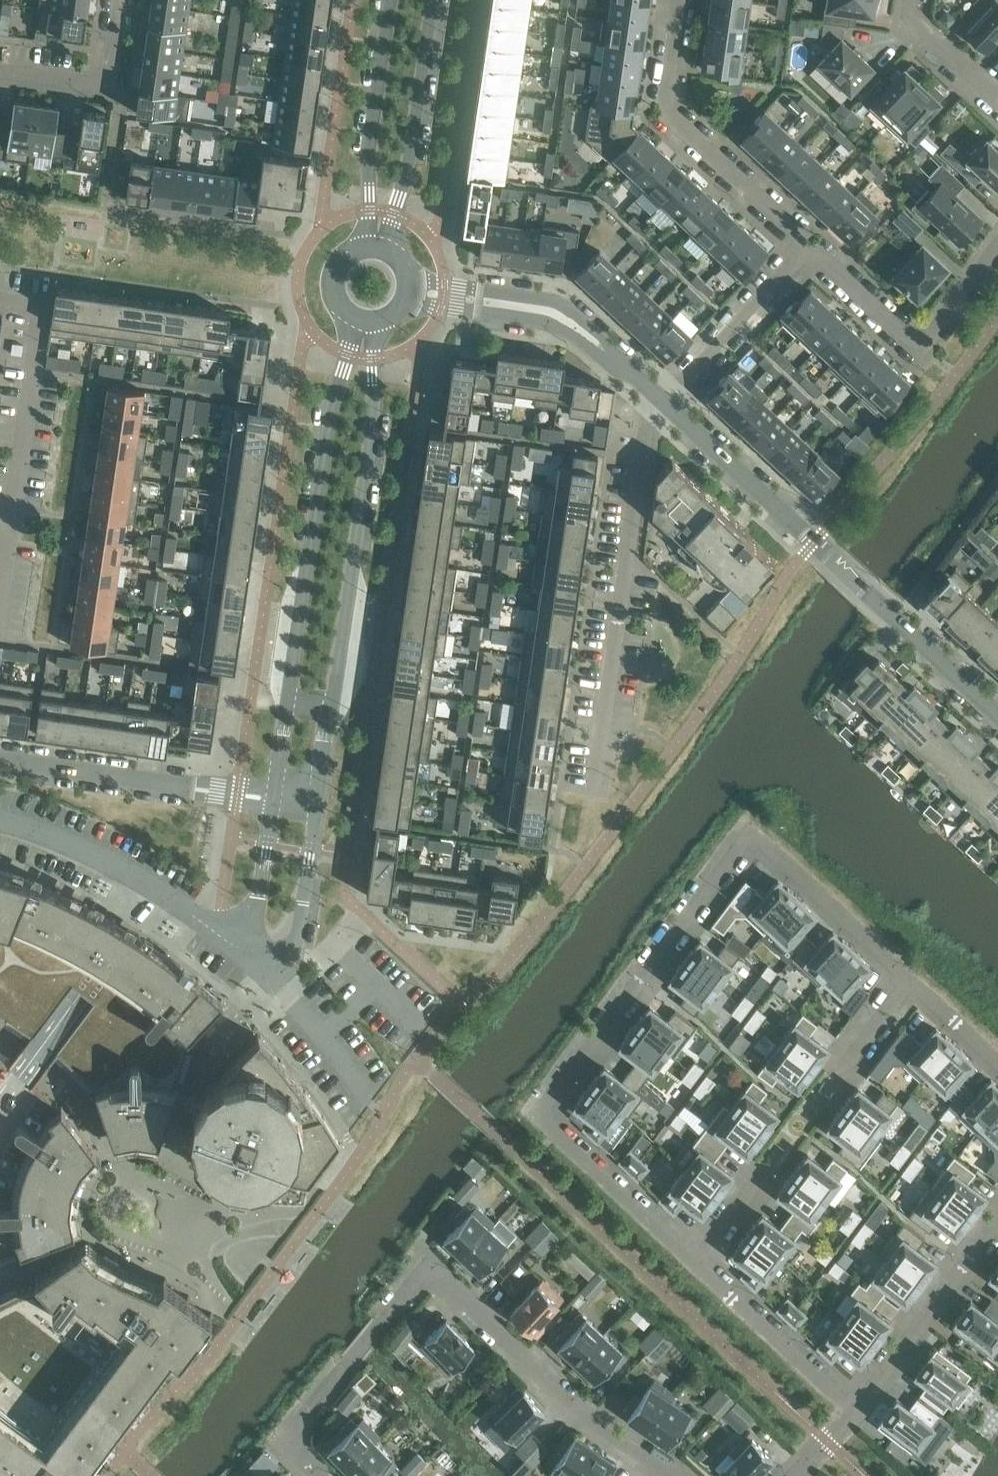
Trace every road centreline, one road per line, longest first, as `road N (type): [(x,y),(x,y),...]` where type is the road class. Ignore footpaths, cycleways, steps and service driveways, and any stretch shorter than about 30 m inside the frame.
road 1 (residential): [(699,1257),(545,1111),(750,839),(904,982)]
road 2 (residential): [(315,1475),(286,1447),(429,1264),(574,1404),(679,1475)]
road 3 (residential): [(590,797),(631,511),(662,404)]
road 4 (tertiary): [(351,316),(328,409),(287,701)]
road 5 (tertiary): [(331,706),(369,457),(380,321)]
road 6 (residential): [(662,404),(923,648)]
road 7 (residential): [(808,245),(668,111),(684,0)]
road 8 (residential): [(407,291),(560,317),(662,404)]
road 9 (residential): [(997,245),(920,346),(808,245)]
road 10 (residential): [(0,762),(273,799)]
road 11 (residential): [(6,521),(37,299),(0,294)]
road 12 (tertiary): [(388,254),(433,0)]
road 13 (tertiary): [(392,0),(361,251)]
road 14 (tertiary): [(215,931),(102,865),(0,824)]
road 15 (residential): [(997,1218),(859,1407)]
road 16 (residential): [(859,1407),(699,1257)]
road 17 (residential): [(662,404),(808,245)]
road 18 (residential): [(121,0),(108,85),(0,70)]
road 19 (tertiary): [(263,956),(281,954),(302,931),(317,803)]
road 20 (tertiary): [(273,799),(251,919),(215,931)]
road 21 (residential): [(915,0),(911,30),(997,105)]
road 22 (residential): [(904,982),(997,1069)]

